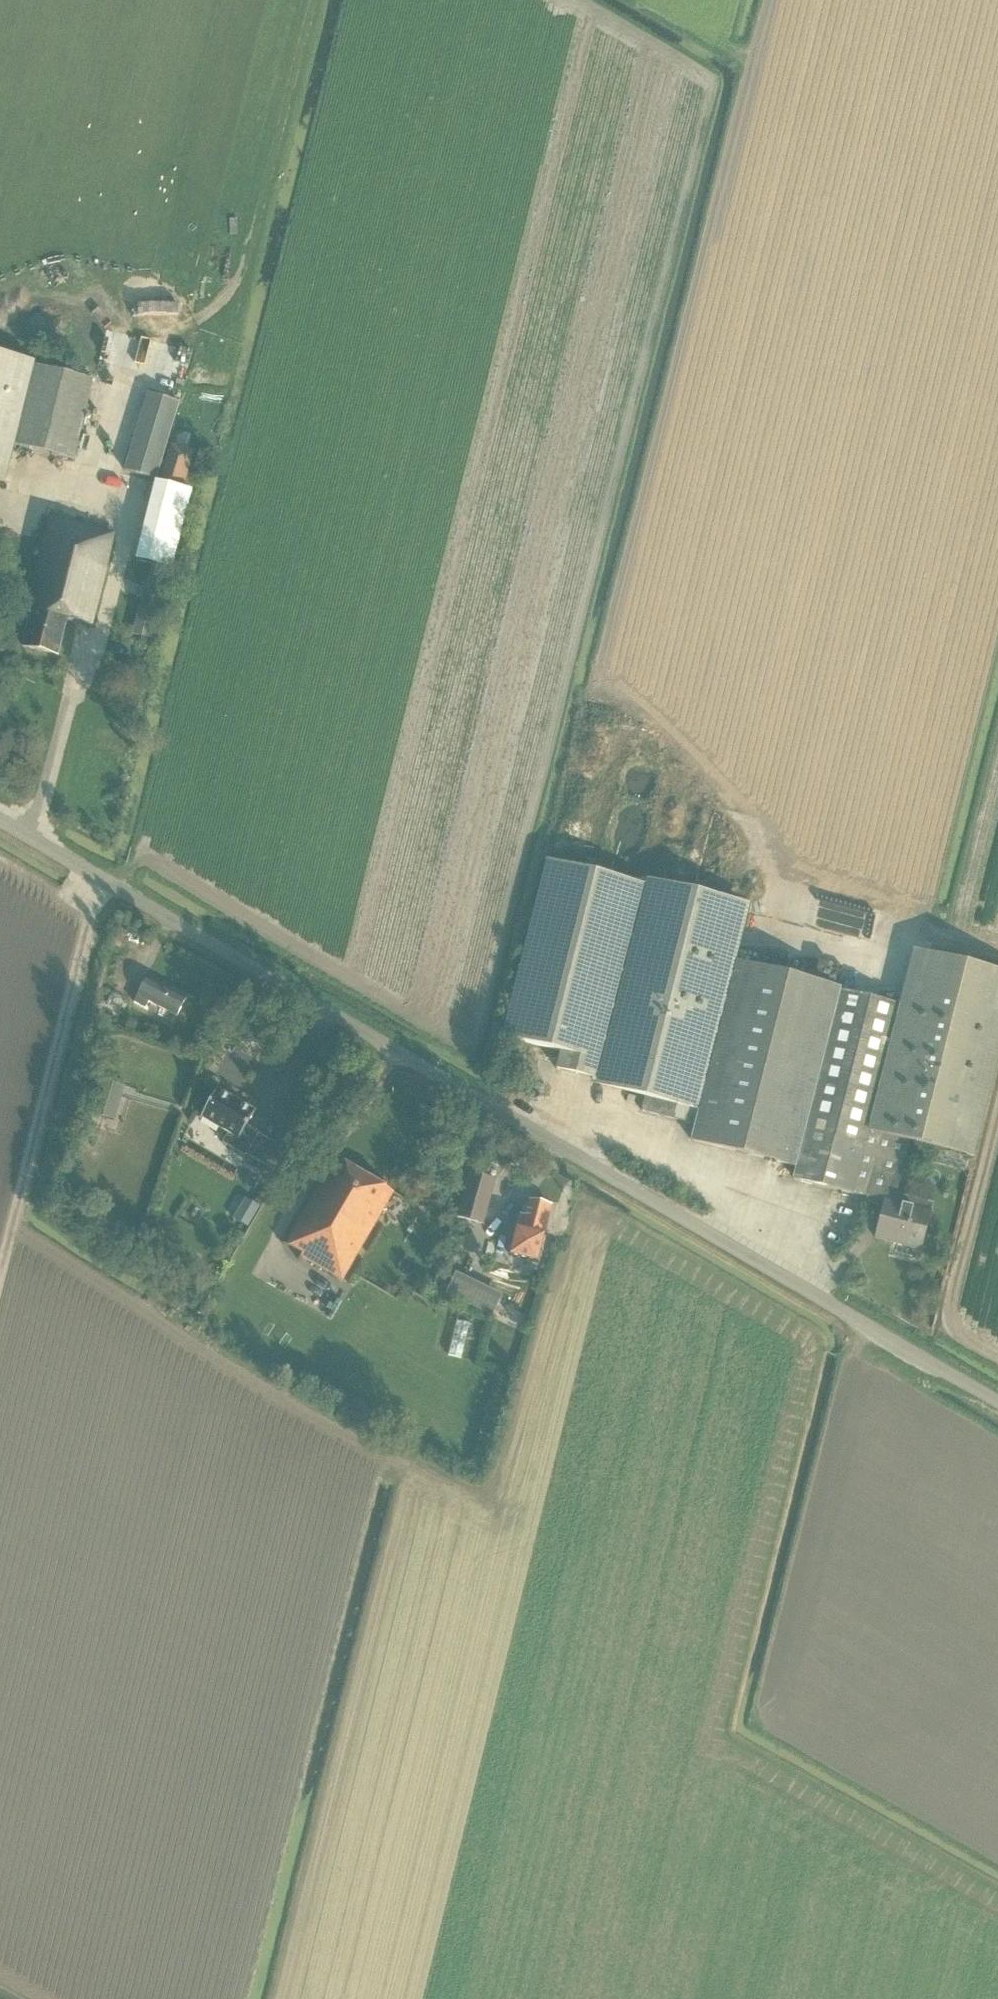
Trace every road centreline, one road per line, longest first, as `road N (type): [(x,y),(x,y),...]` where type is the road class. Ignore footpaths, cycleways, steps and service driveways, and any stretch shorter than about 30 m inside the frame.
road 1 (unclassified): [(0,817),(997,1398)]

